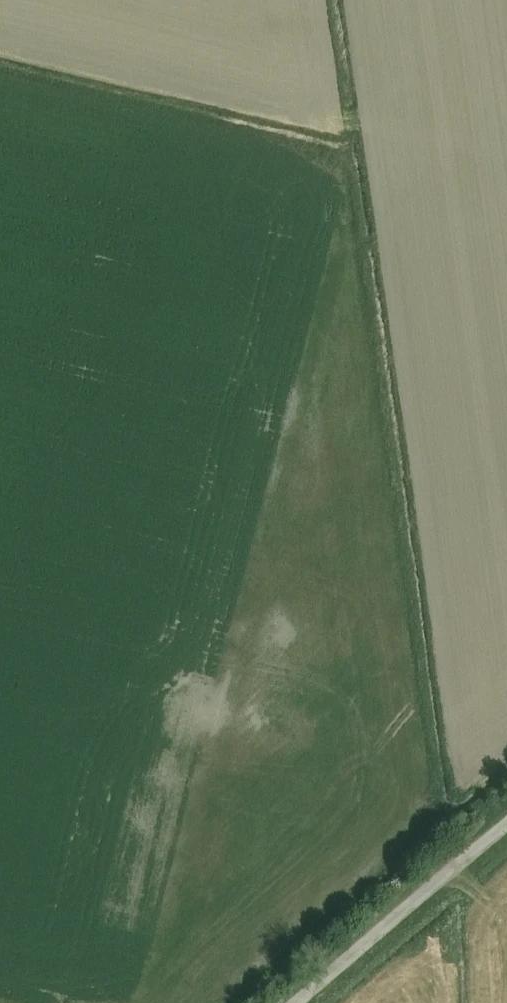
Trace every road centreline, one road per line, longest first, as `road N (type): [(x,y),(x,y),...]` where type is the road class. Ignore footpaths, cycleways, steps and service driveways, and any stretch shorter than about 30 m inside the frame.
road 1 (unclassified): [(297,1002),(506,827)]

